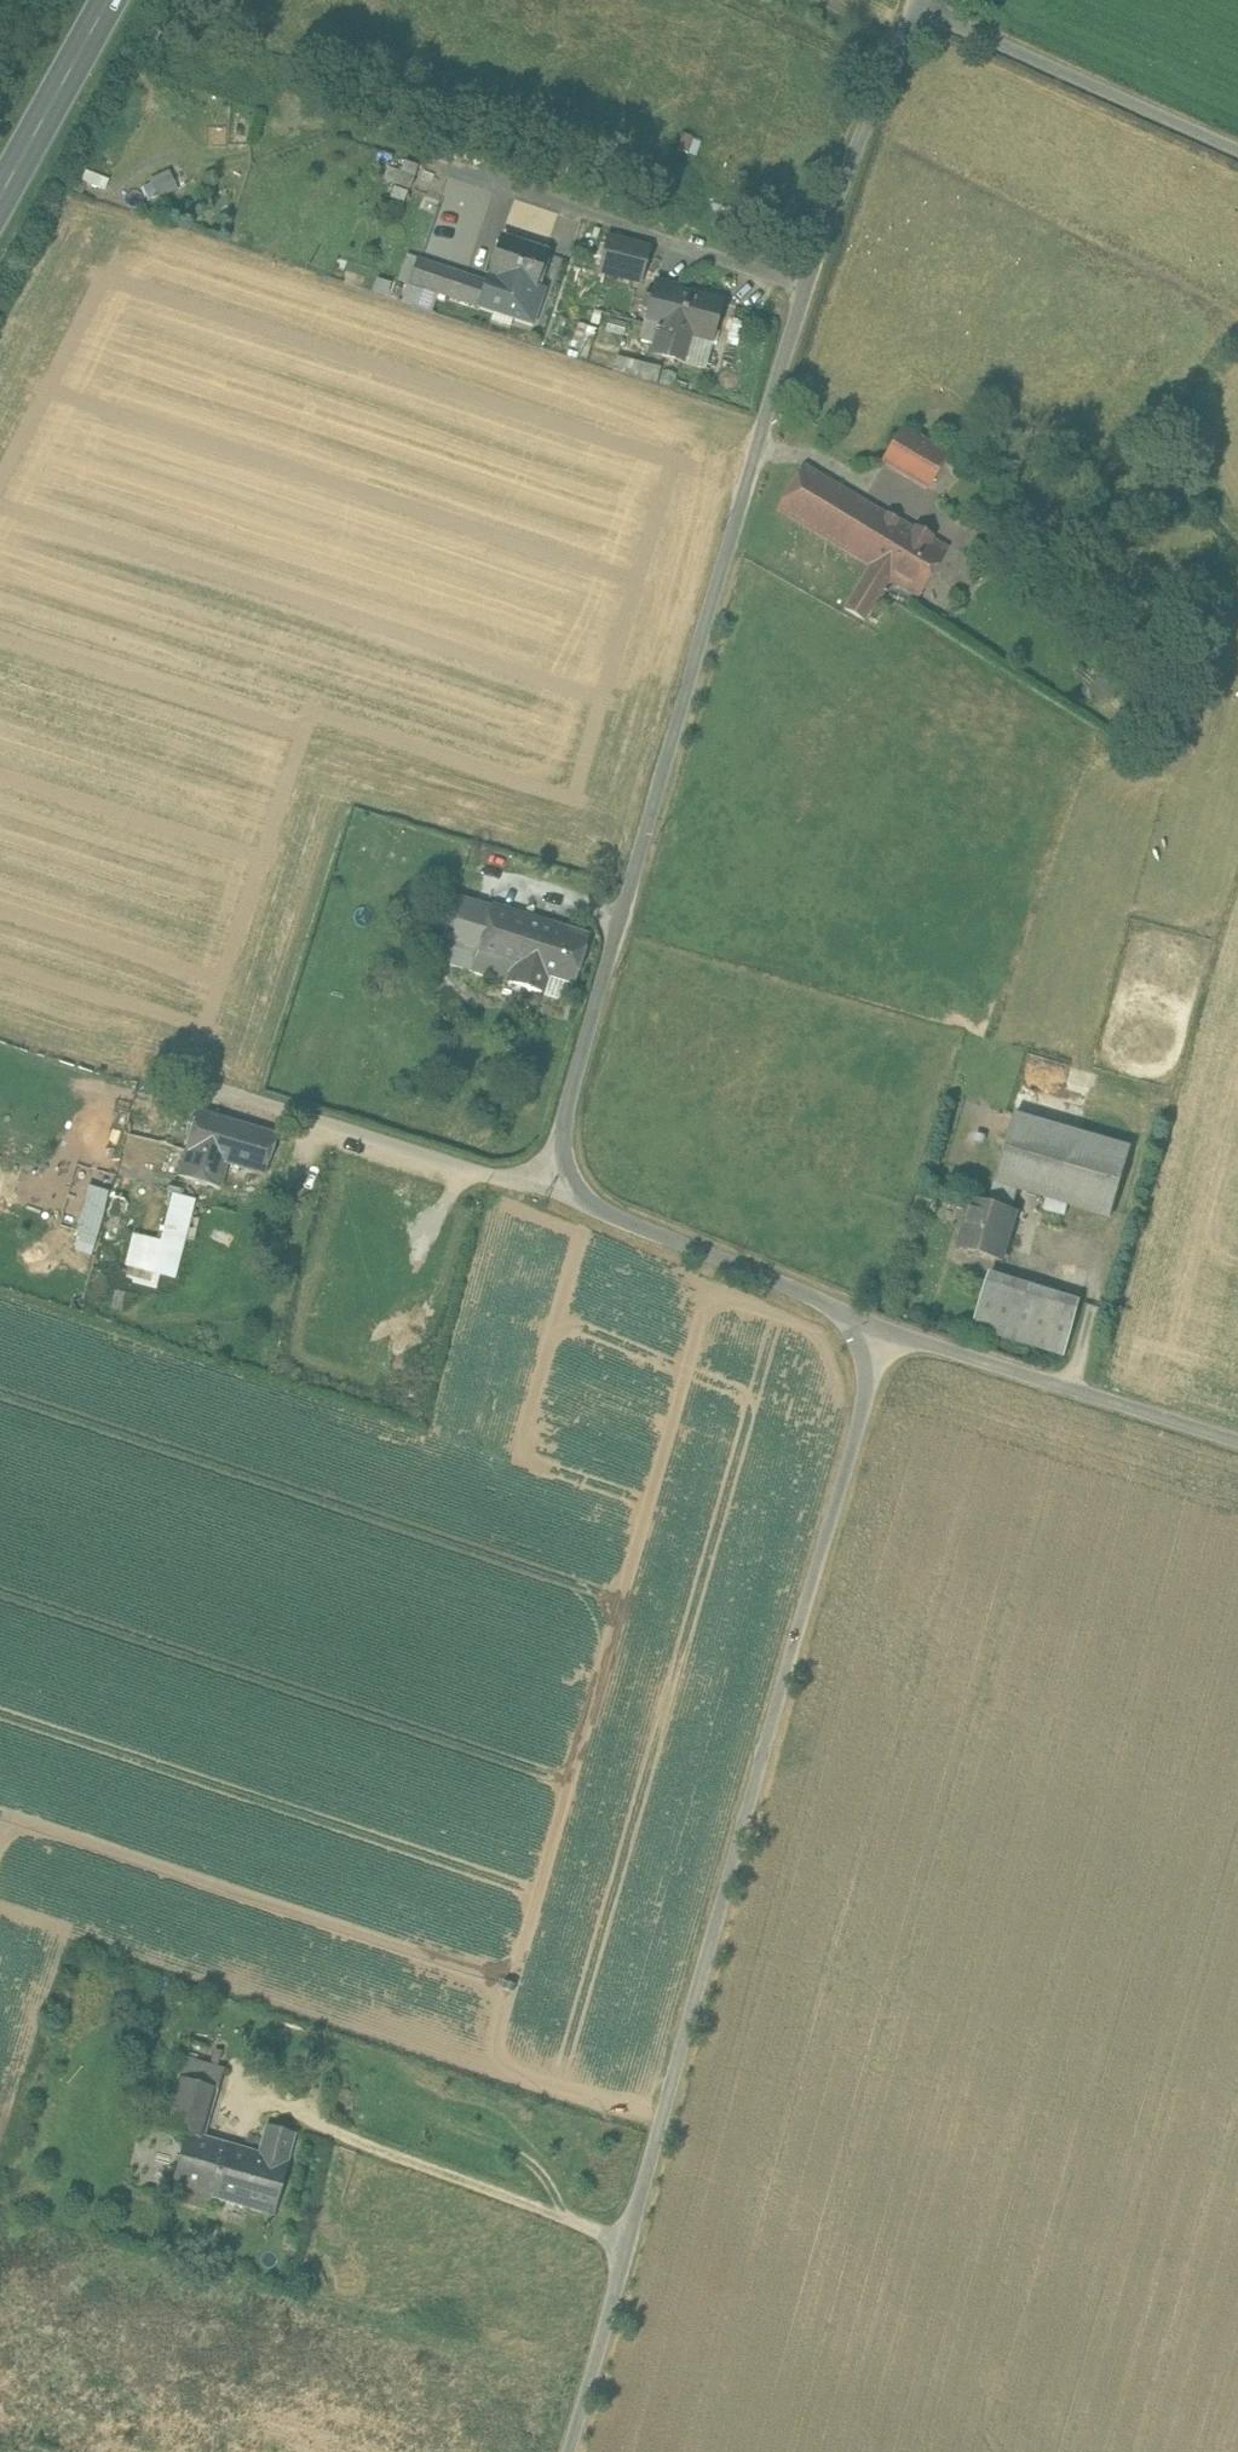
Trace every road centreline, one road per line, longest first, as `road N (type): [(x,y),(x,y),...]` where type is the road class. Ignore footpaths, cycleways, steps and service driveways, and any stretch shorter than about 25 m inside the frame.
road 1 (unclassified): [(881,1331),(552,1186),(785,350),(832,205),(919,0)]
road 2 (unclassified): [(567,2451),(881,1331)]
road 3 (unclassified): [(881,1331),(1237,1444)]
road 4 (track): [(1237,152),(913,14)]
road 5 (primary): [(111,0),(0,202)]

